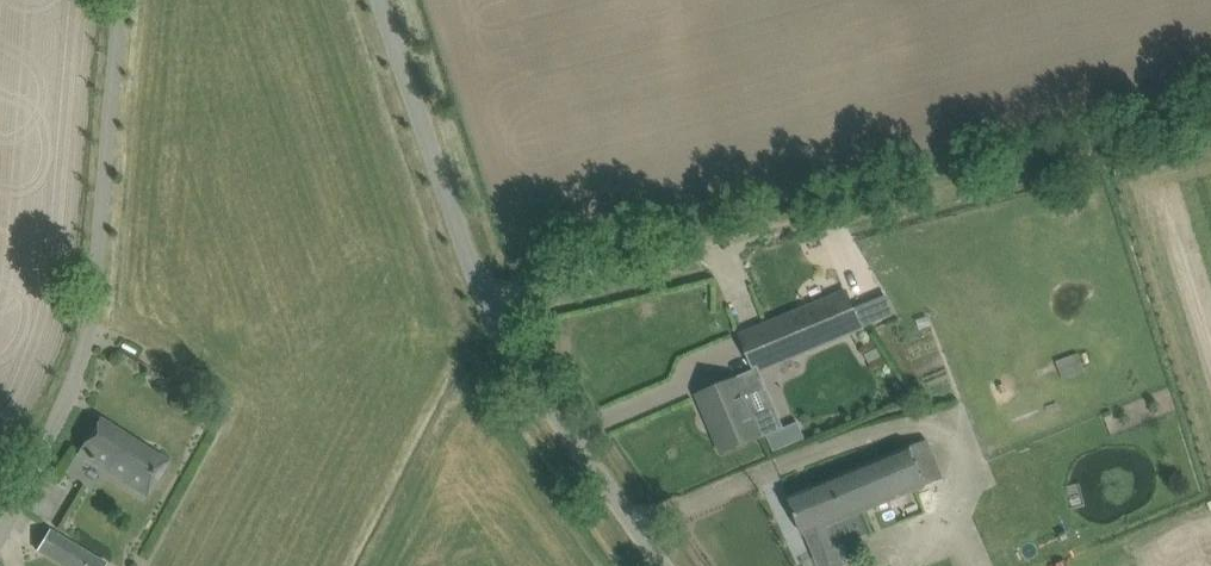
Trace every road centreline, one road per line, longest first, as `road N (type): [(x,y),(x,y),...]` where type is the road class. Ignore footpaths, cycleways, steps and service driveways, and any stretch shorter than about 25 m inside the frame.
road 1 (unclassified): [(656,565),(540,416),(490,320),(382,0)]
road 2 (unclassified): [(17,496),(51,443),(77,374),(107,231),(123,0)]

